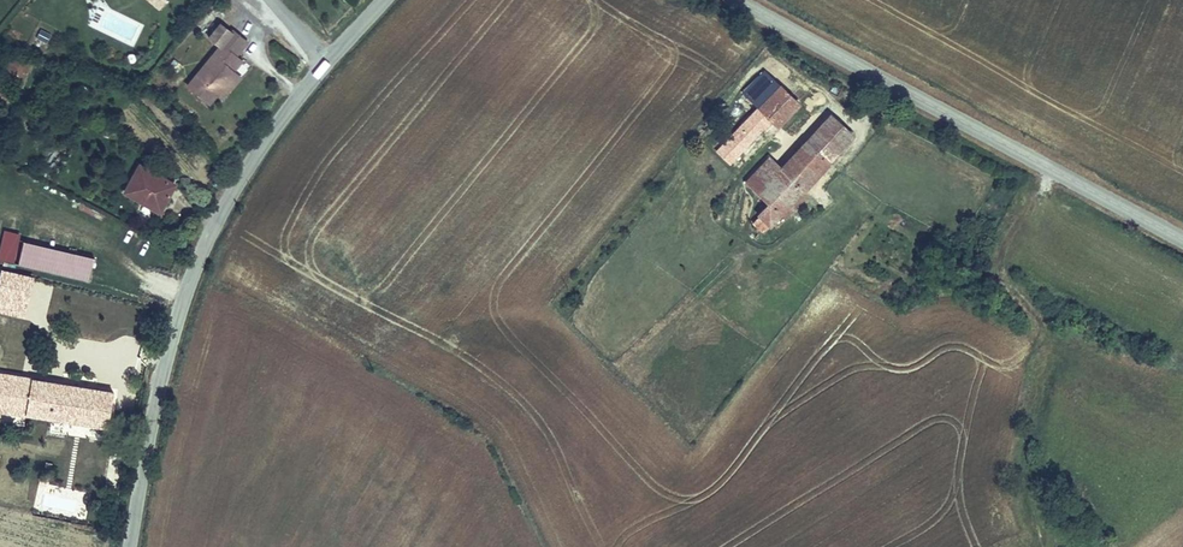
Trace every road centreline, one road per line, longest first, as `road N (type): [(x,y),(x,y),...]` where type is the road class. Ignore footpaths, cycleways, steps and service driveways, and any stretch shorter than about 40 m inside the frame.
road 1 (tertiary): [(129,546),(163,376),(213,225),(287,113),(384,0)]
road 2 (secondary): [(739,0),(1182,238)]

